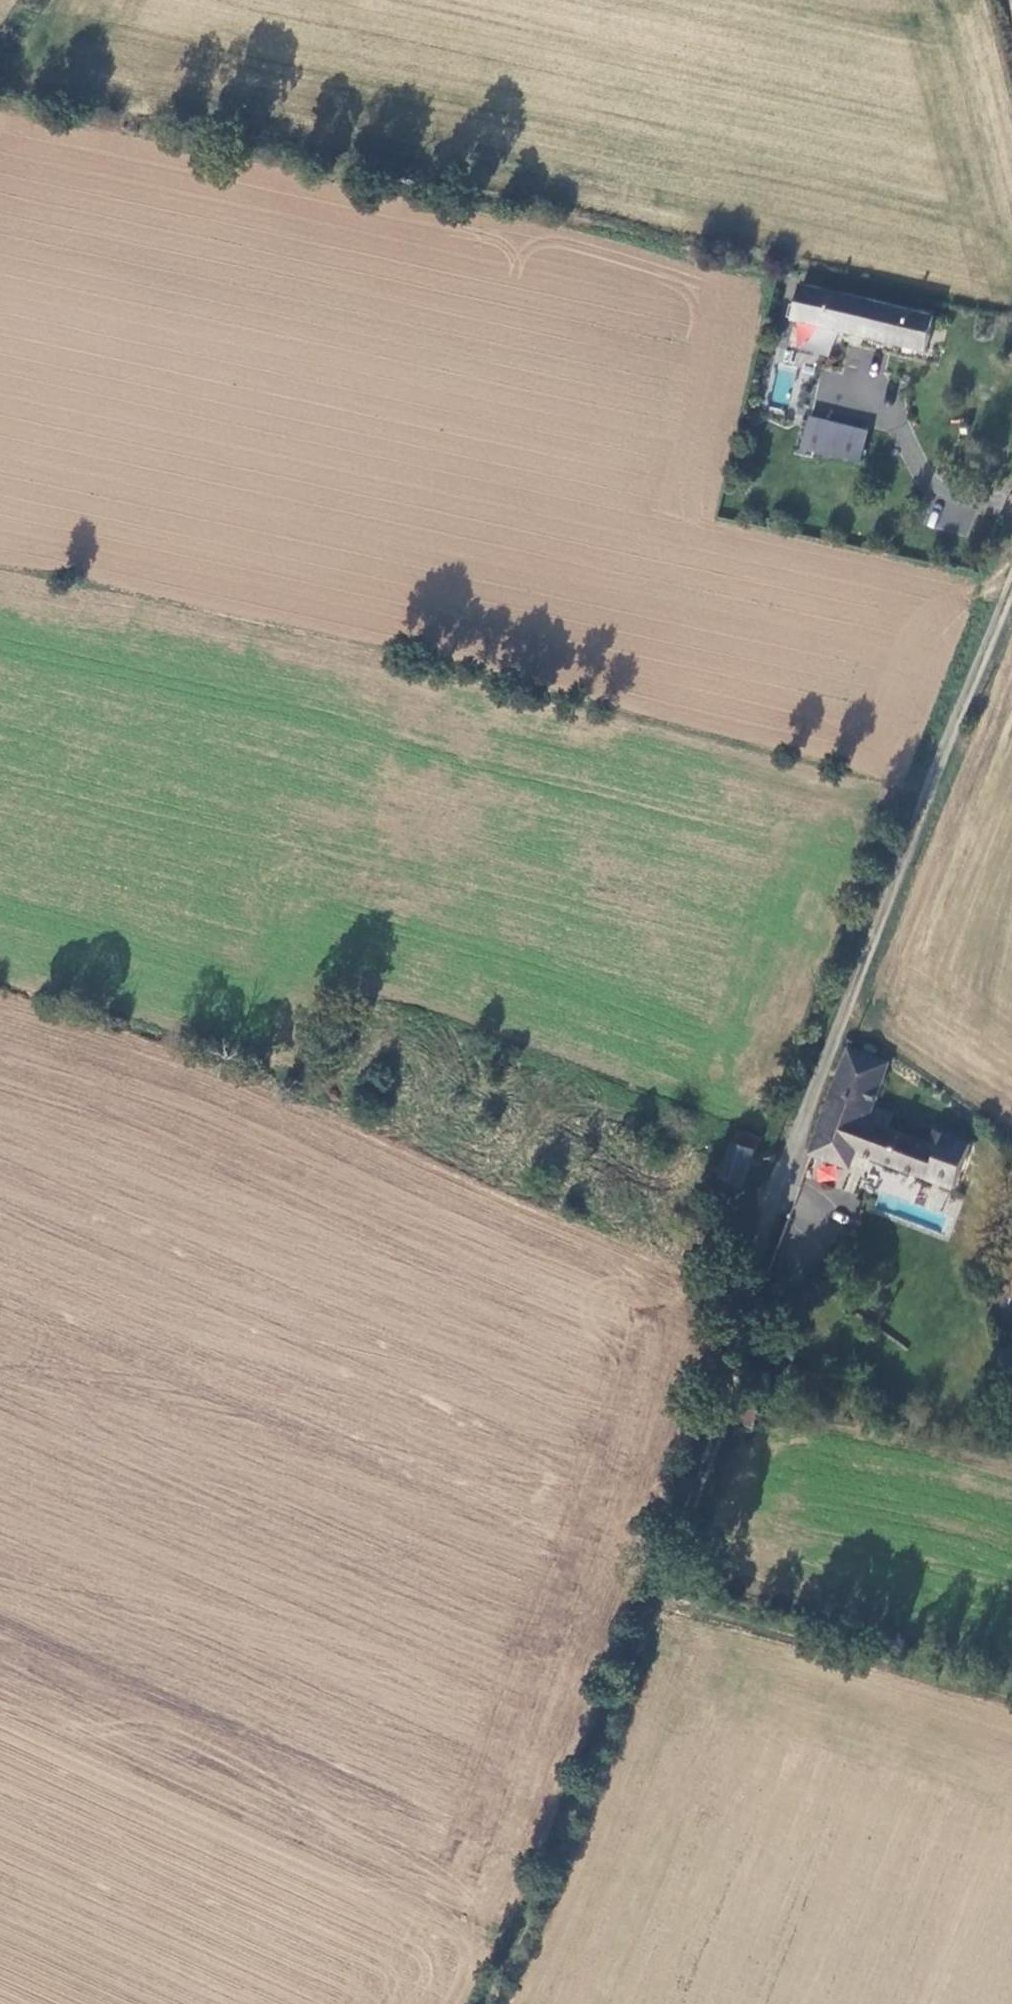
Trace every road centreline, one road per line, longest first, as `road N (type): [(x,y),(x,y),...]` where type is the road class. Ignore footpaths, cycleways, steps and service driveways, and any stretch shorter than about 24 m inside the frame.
road 1 (track): [(661,1604),(757,1260)]

